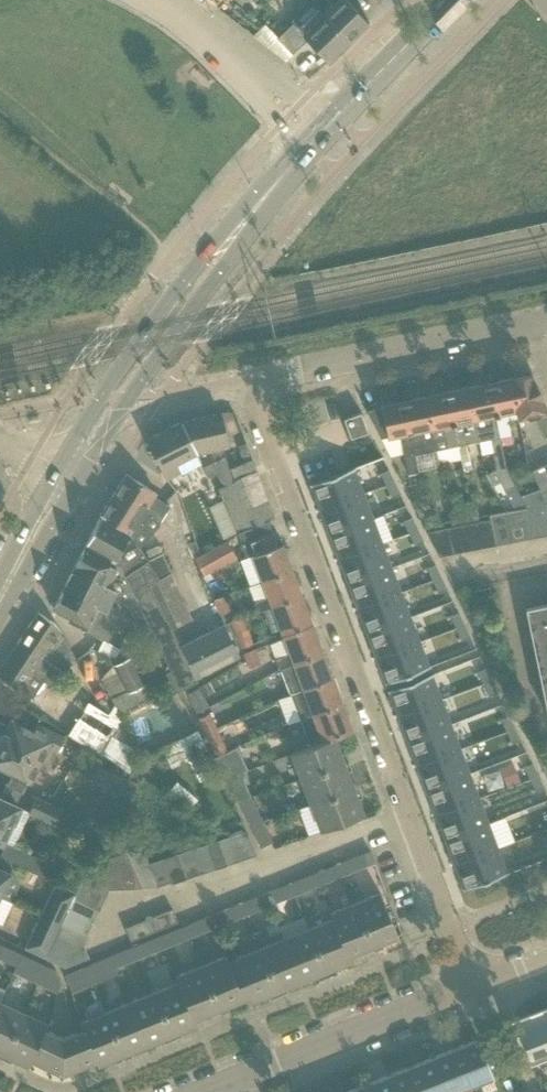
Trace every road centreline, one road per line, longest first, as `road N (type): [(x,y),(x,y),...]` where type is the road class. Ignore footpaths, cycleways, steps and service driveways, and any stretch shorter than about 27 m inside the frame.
road 1 (residential): [(254,389),(255,413),(474,986)]
road 2 (residential): [(254,389),(289,368),(546,320)]
road 3 (residential): [(217,1091),(474,986)]
road 4 (secondary): [(239,230),(206,252),(90,413)]
road 5 (secondary): [(119,411),(239,230)]
road 6 (secondary): [(336,119),(453,0)]
road 7 (unclassified): [(119,411),(254,389)]

